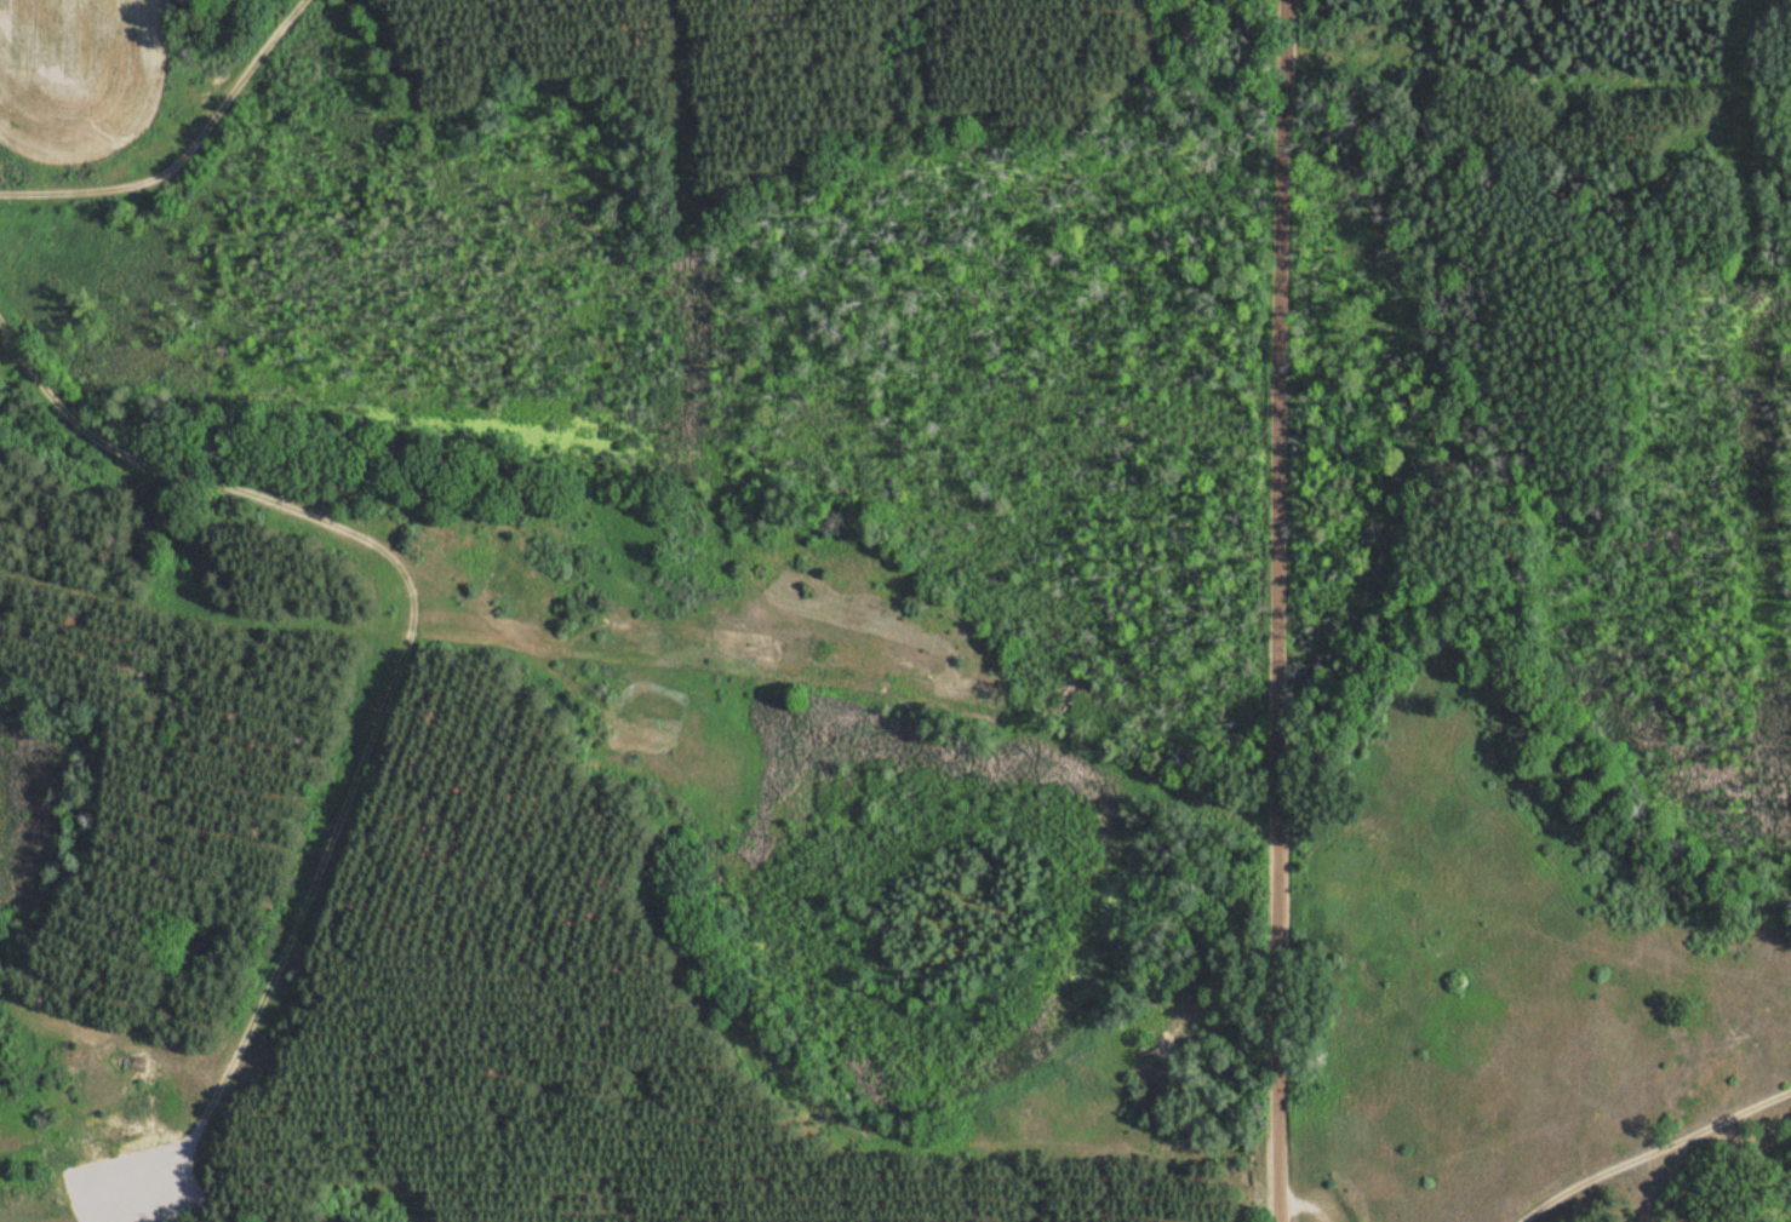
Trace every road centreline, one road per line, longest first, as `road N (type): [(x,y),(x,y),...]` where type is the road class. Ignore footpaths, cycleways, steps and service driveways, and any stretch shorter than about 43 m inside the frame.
road 1 (track): [(1790,1076),(1584,1118),(1334,1194),(1281,1161),(1224,1175),(868,1149),(792,1118),(710,1014),(666,925),(659,879),(660,670),(549,644),(265,490),(143,477),(71,454),(19,425),(0,385)]
road 2 (residential): [(1281,1221),(1288,0)]
road 3 (track): [(53,189),(206,150),(305,0)]

